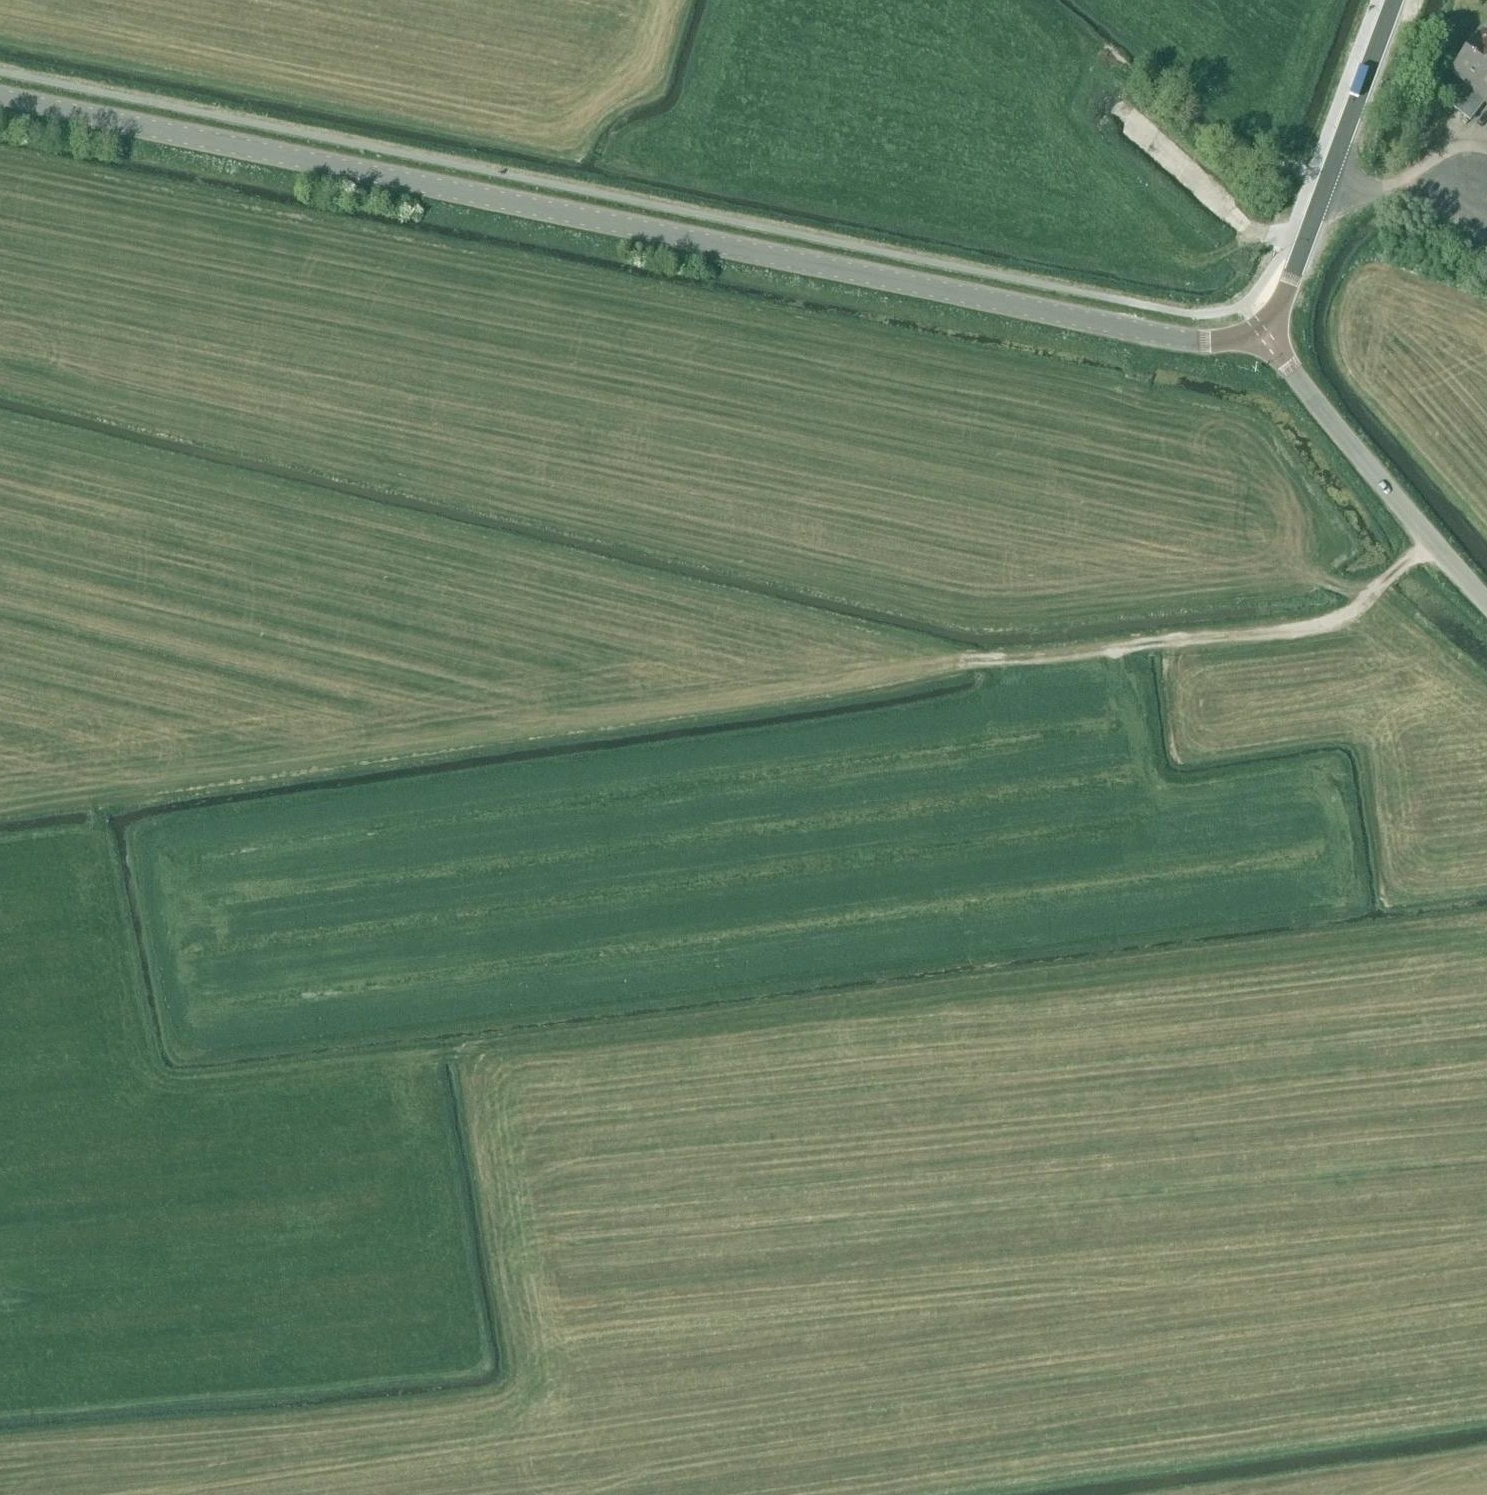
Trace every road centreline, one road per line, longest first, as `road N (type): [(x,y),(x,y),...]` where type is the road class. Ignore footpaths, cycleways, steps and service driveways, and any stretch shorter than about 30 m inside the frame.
road 1 (tertiary): [(0,99),(1174,339),(1265,335)]
road 2 (tertiary): [(1265,335),(1394,0)]
road 3 (tertiary): [(1486,604),(1265,335)]

